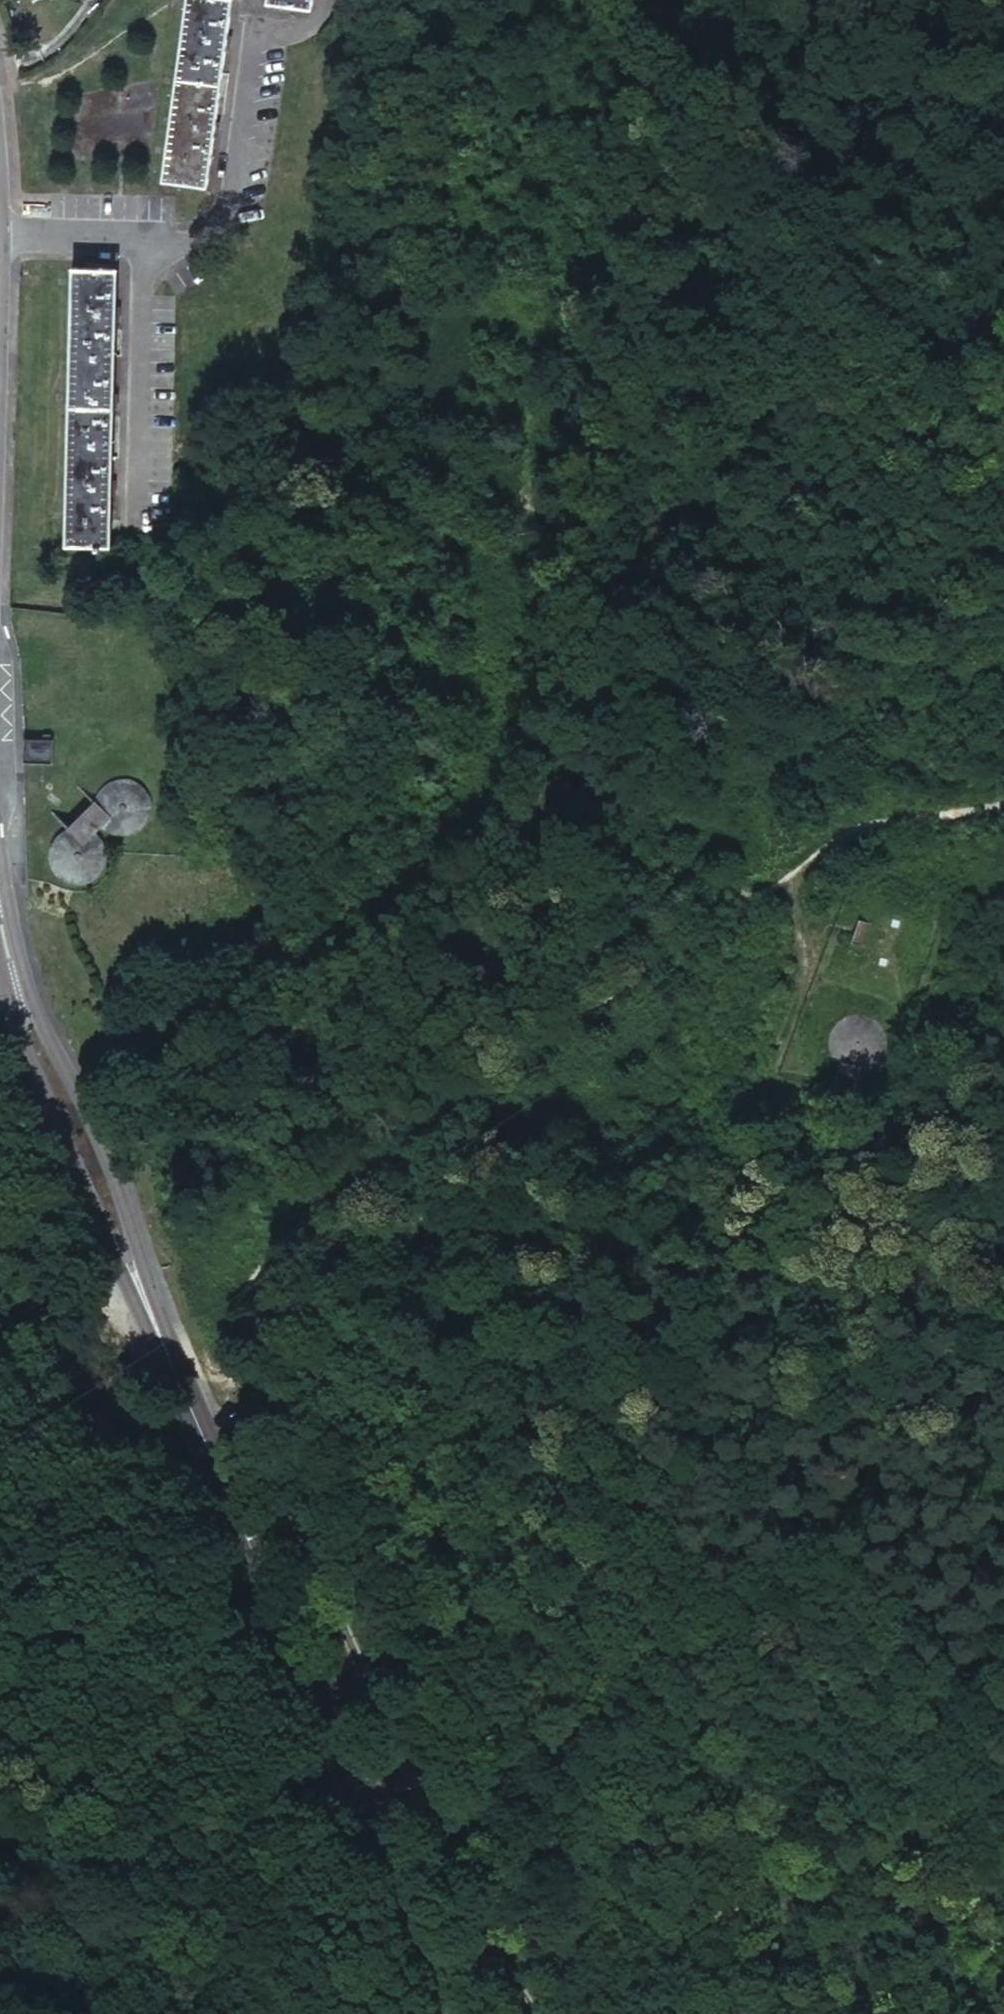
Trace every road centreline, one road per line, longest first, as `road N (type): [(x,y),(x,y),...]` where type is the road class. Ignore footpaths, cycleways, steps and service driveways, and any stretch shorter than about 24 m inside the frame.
road 1 (tertiary): [(445,2013),(63,1111),(0,916)]

